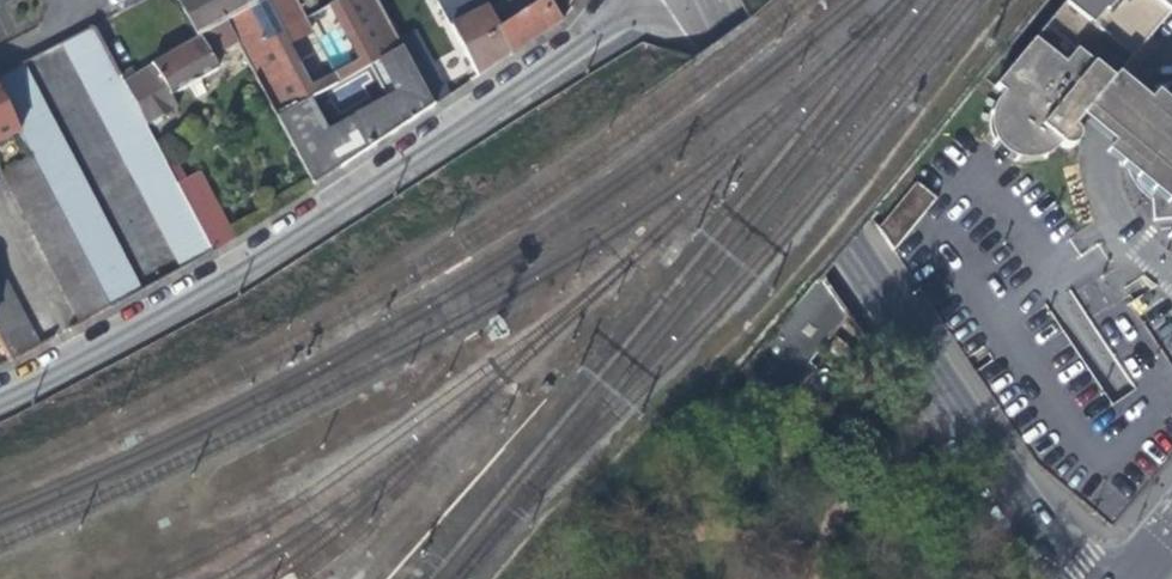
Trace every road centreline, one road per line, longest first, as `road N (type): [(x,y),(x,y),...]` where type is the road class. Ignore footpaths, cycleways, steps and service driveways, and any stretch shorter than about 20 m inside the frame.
road 1 (residential): [(0,398),(265,257),(641,0)]
road 2 (residential): [(1083,578),(857,258),(696,0)]

